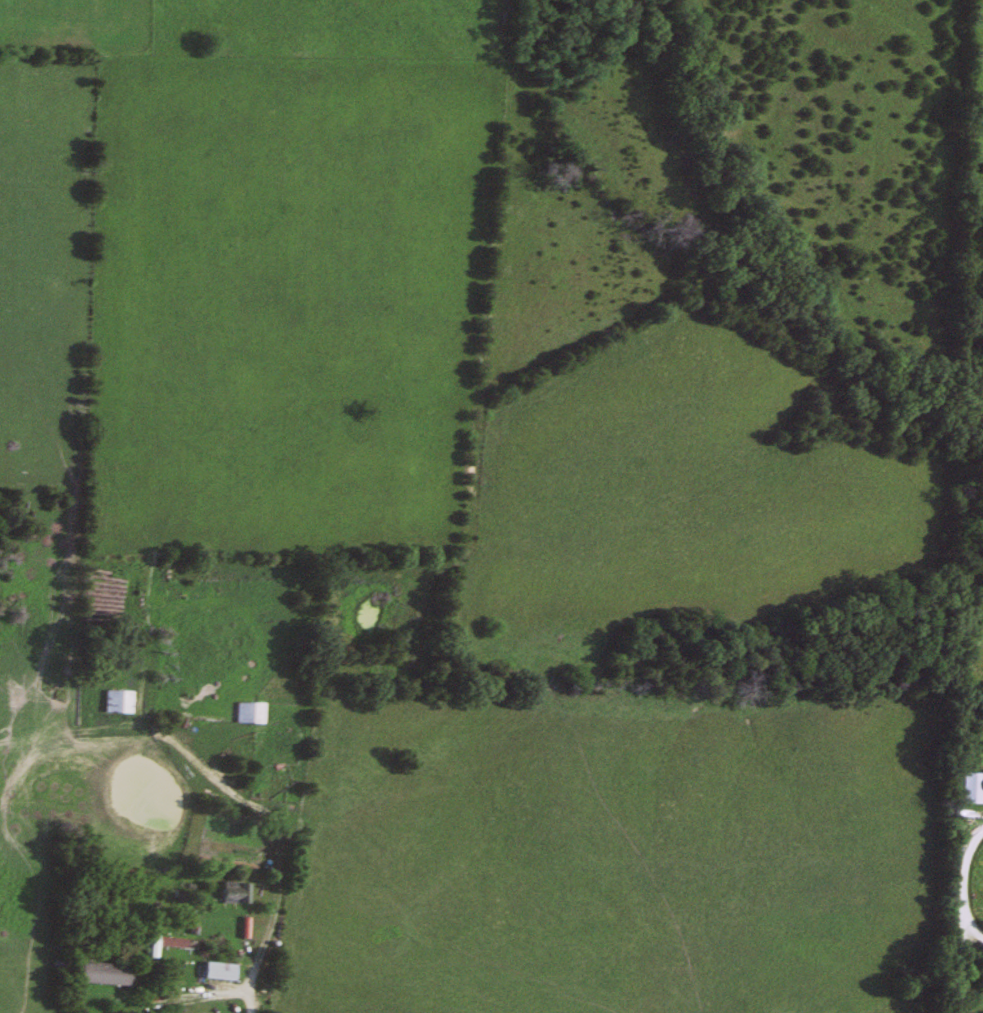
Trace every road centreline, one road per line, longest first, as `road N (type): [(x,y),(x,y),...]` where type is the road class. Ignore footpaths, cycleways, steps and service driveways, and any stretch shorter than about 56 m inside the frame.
road 1 (residential): [(251,1012),(262,948),(283,907),(283,818),(142,723),(21,752),(16,803)]
road 2 (residential): [(252,987),(208,988),(150,1007),(129,998),(125,986)]

